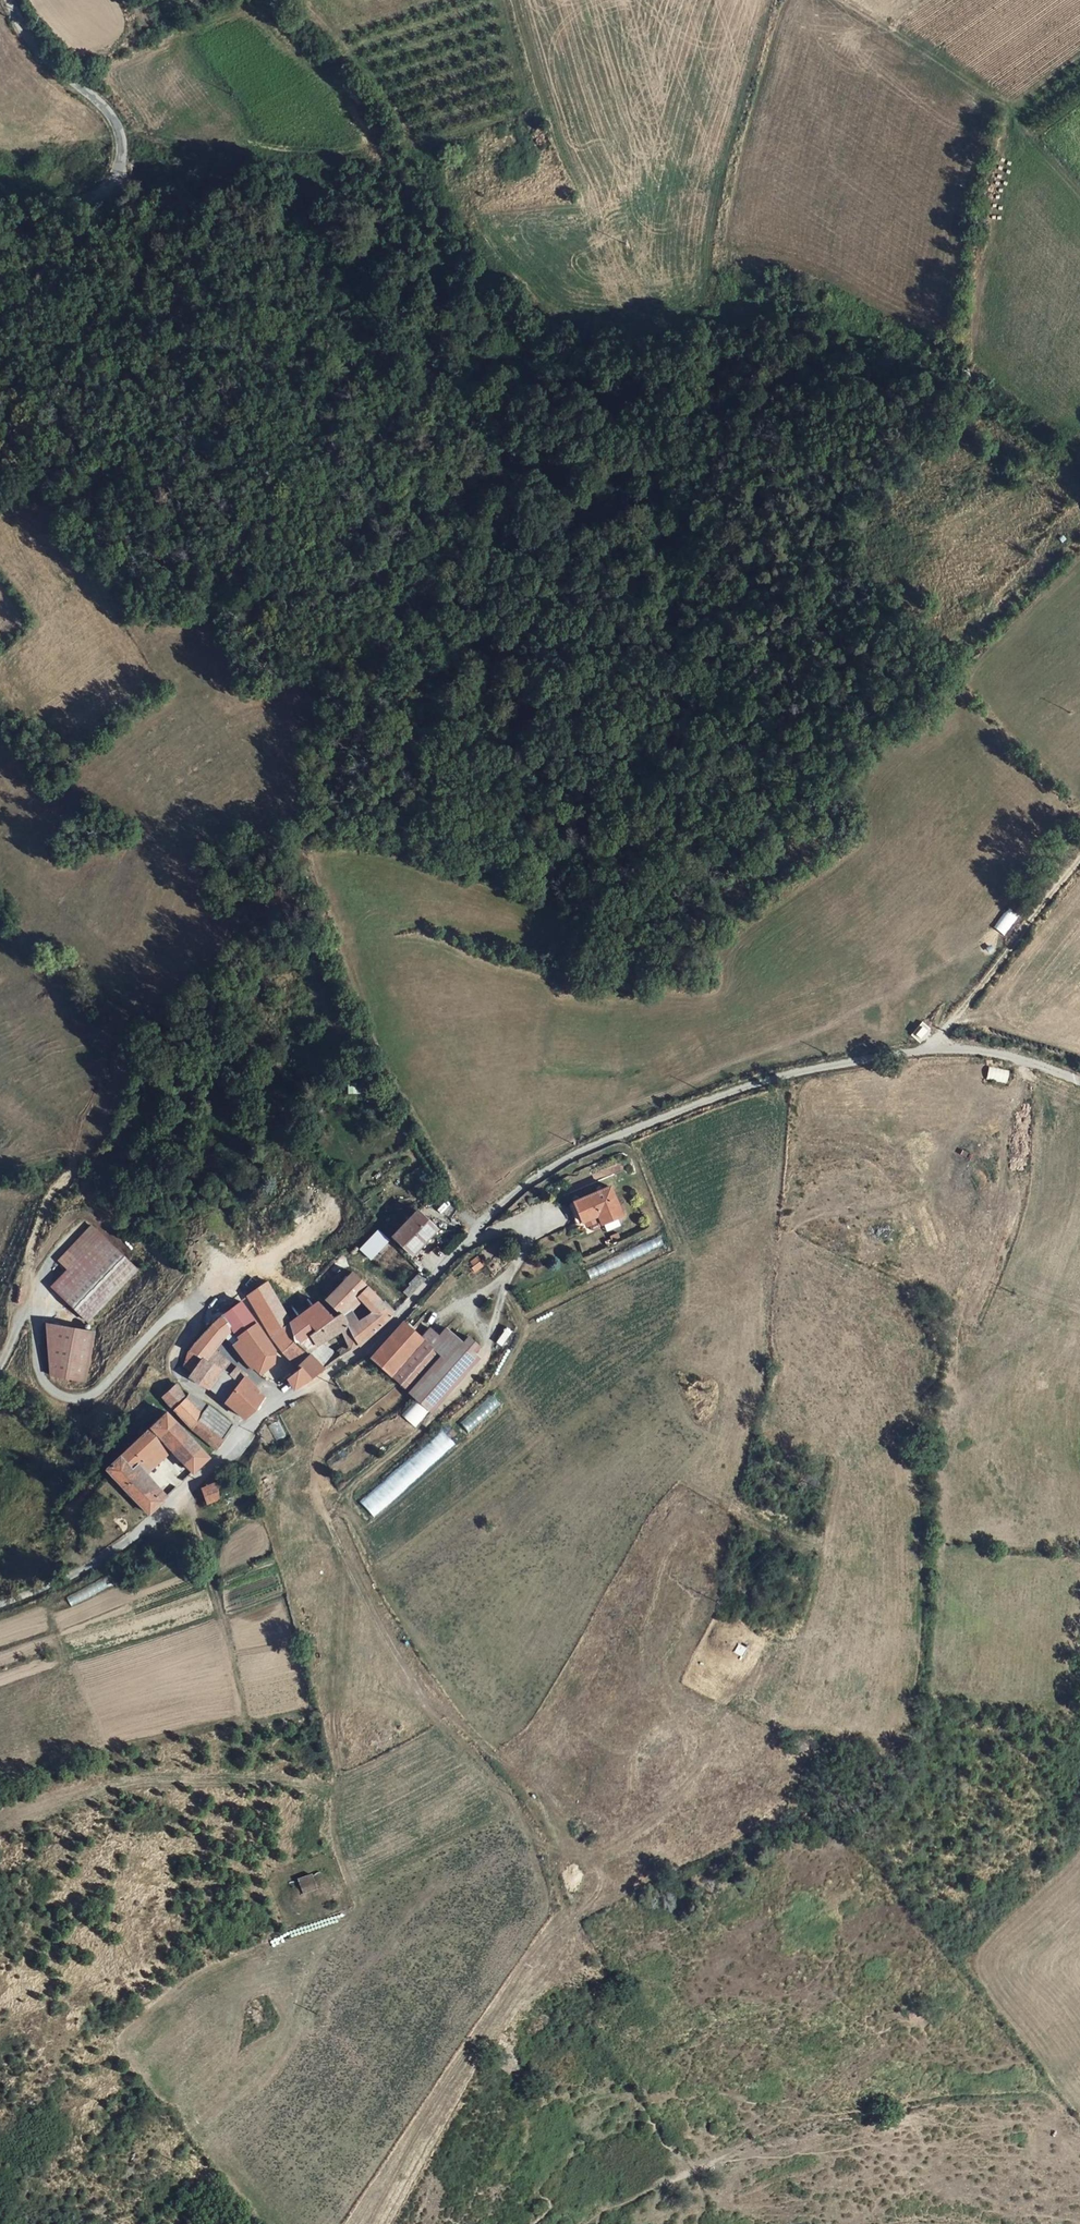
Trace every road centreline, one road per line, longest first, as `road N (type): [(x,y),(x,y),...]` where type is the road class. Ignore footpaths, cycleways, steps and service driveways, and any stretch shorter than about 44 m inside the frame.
road 1 (residential): [(478,1228),(407,1309),(322,1382),(248,1427),(149,1521),(76,1575),(0,1604)]
road 2 (track): [(929,1050),(789,1076),(620,1136),(514,1194),(478,1228)]
road 3 (unclassified): [(48,207),(99,198),(123,180),(128,151),(115,122),(39,61),(10,0)]
road 4 (track): [(847,0),(997,99)]
road 5 (track): [(1079,1076),(1023,1055),(929,1050)]

